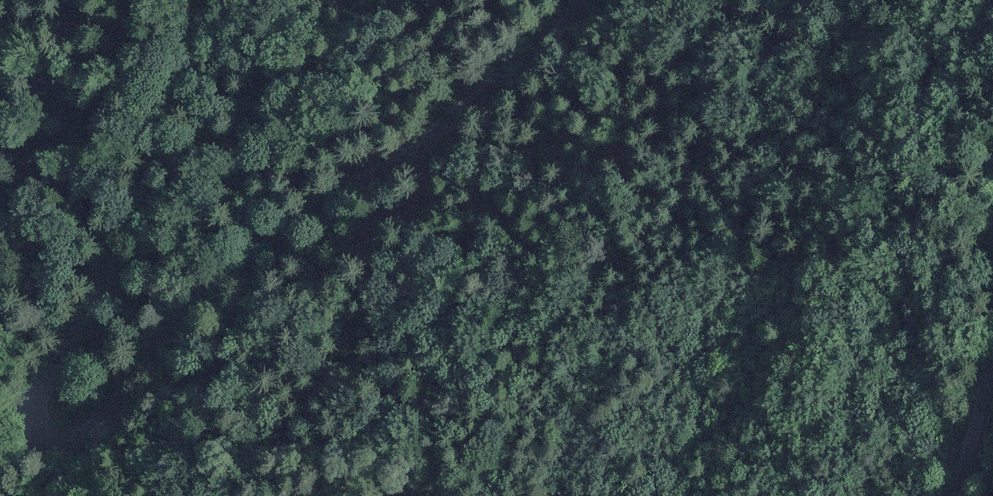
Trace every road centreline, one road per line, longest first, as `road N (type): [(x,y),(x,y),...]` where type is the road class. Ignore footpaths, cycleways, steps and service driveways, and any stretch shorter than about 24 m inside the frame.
road 1 (track): [(222,0),(182,98),(139,172),(118,283),(57,371),(50,419),(60,432),(75,437),(103,423),(147,355),(219,277),(294,225)]
road 2 (track): [(294,225),(463,116),(590,0)]
road 3 (track): [(992,374),(967,495)]

